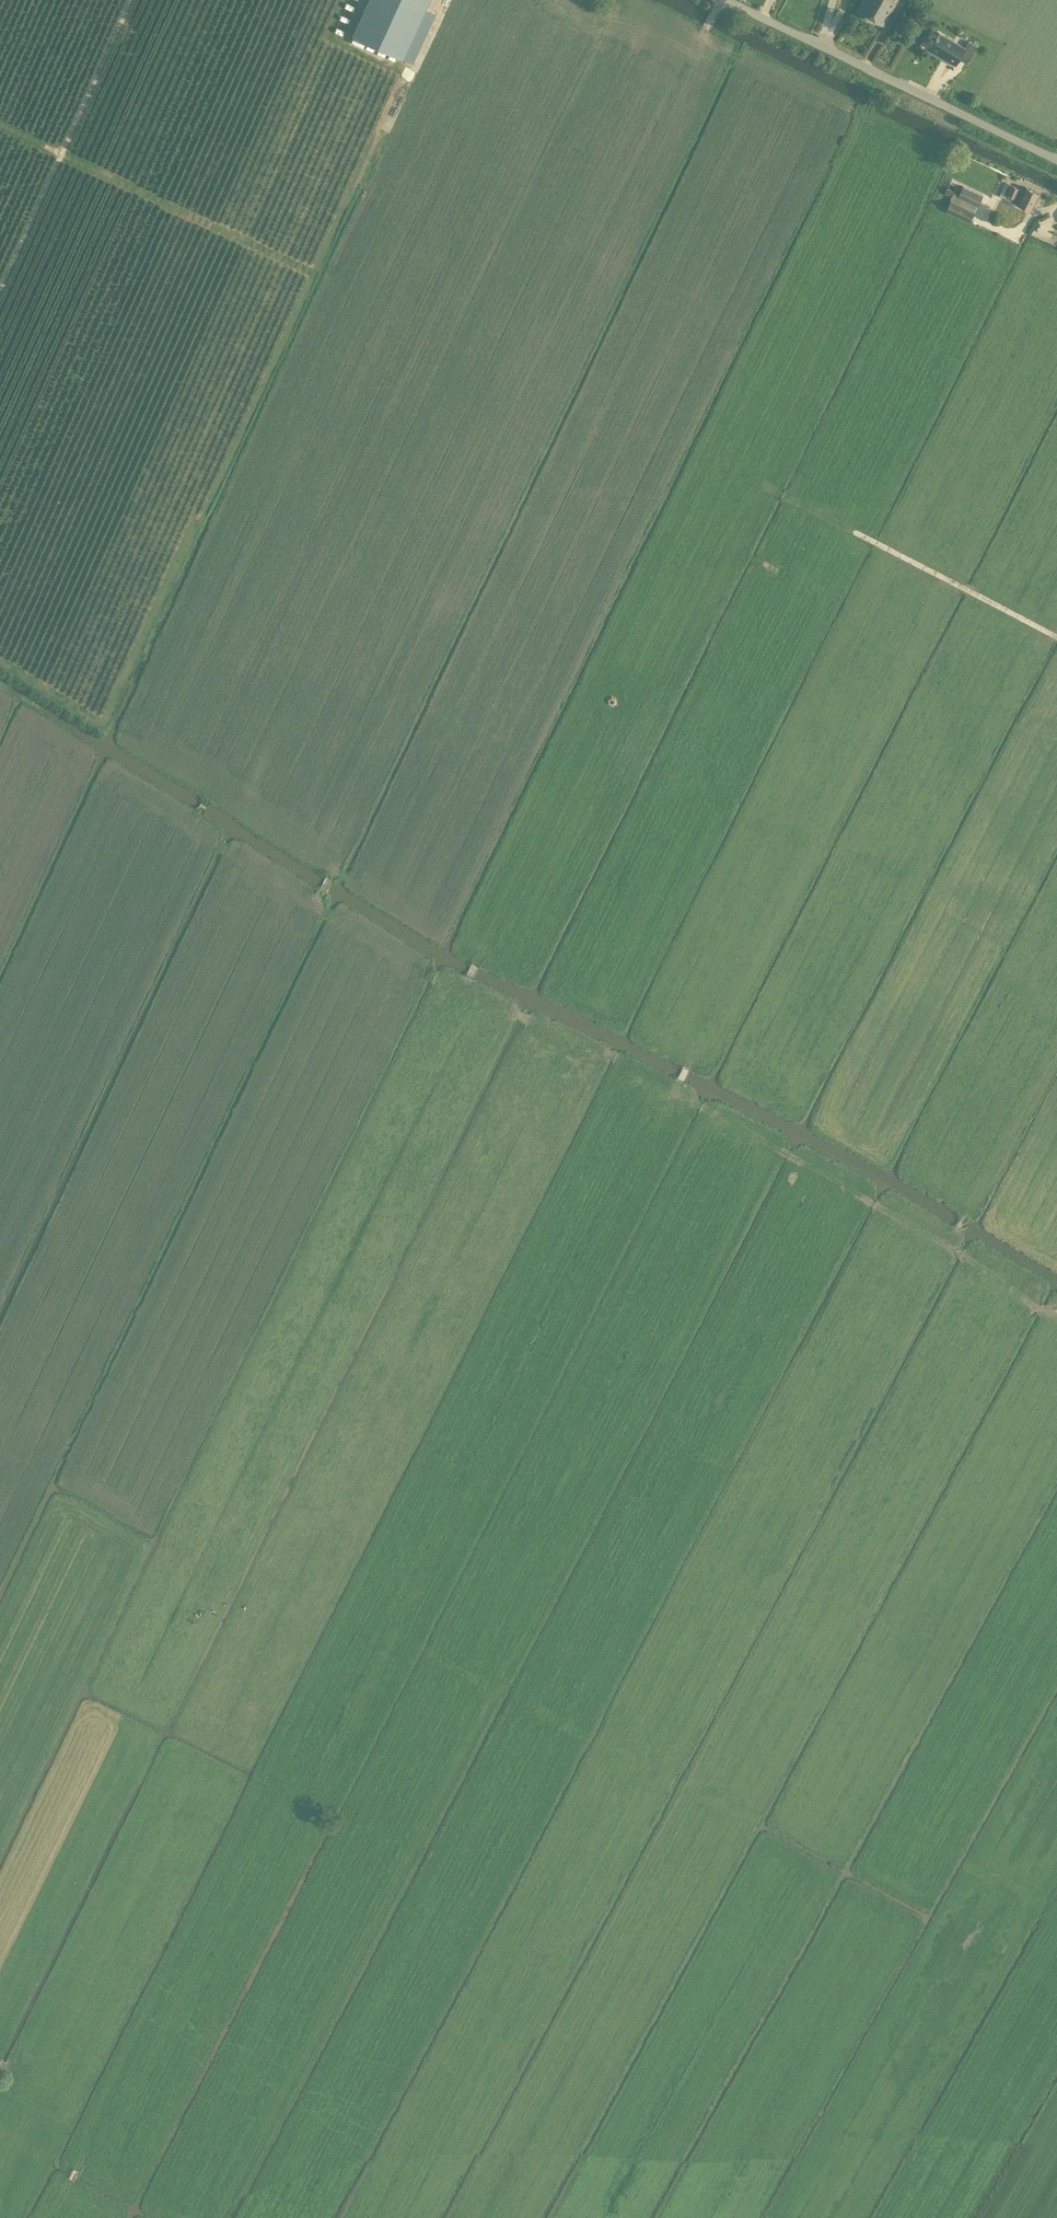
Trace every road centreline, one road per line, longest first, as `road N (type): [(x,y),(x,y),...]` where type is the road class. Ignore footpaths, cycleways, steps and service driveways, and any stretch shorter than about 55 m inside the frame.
road 1 (unclassified): [(1056,161),(724,0)]
road 2 (track): [(0,290),(130,0)]

